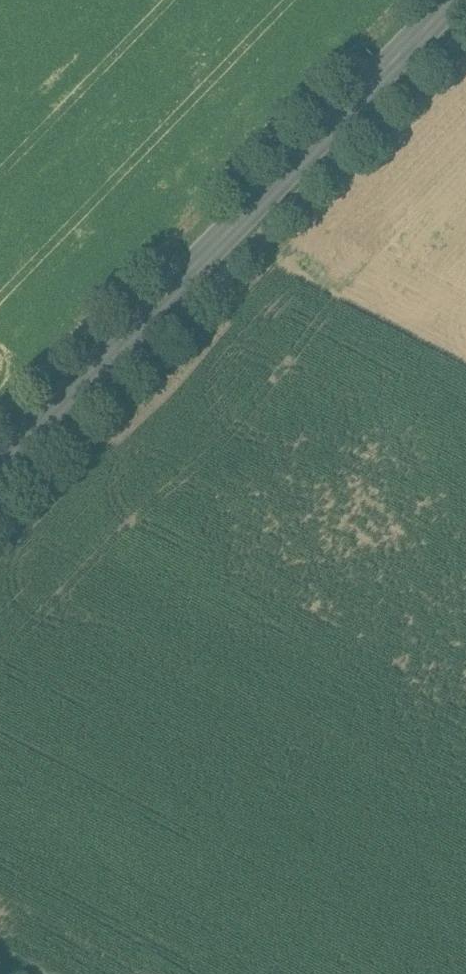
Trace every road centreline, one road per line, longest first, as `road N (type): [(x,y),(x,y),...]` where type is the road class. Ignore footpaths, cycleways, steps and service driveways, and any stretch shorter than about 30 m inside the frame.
road 1 (primary): [(458,0),(0,469)]

